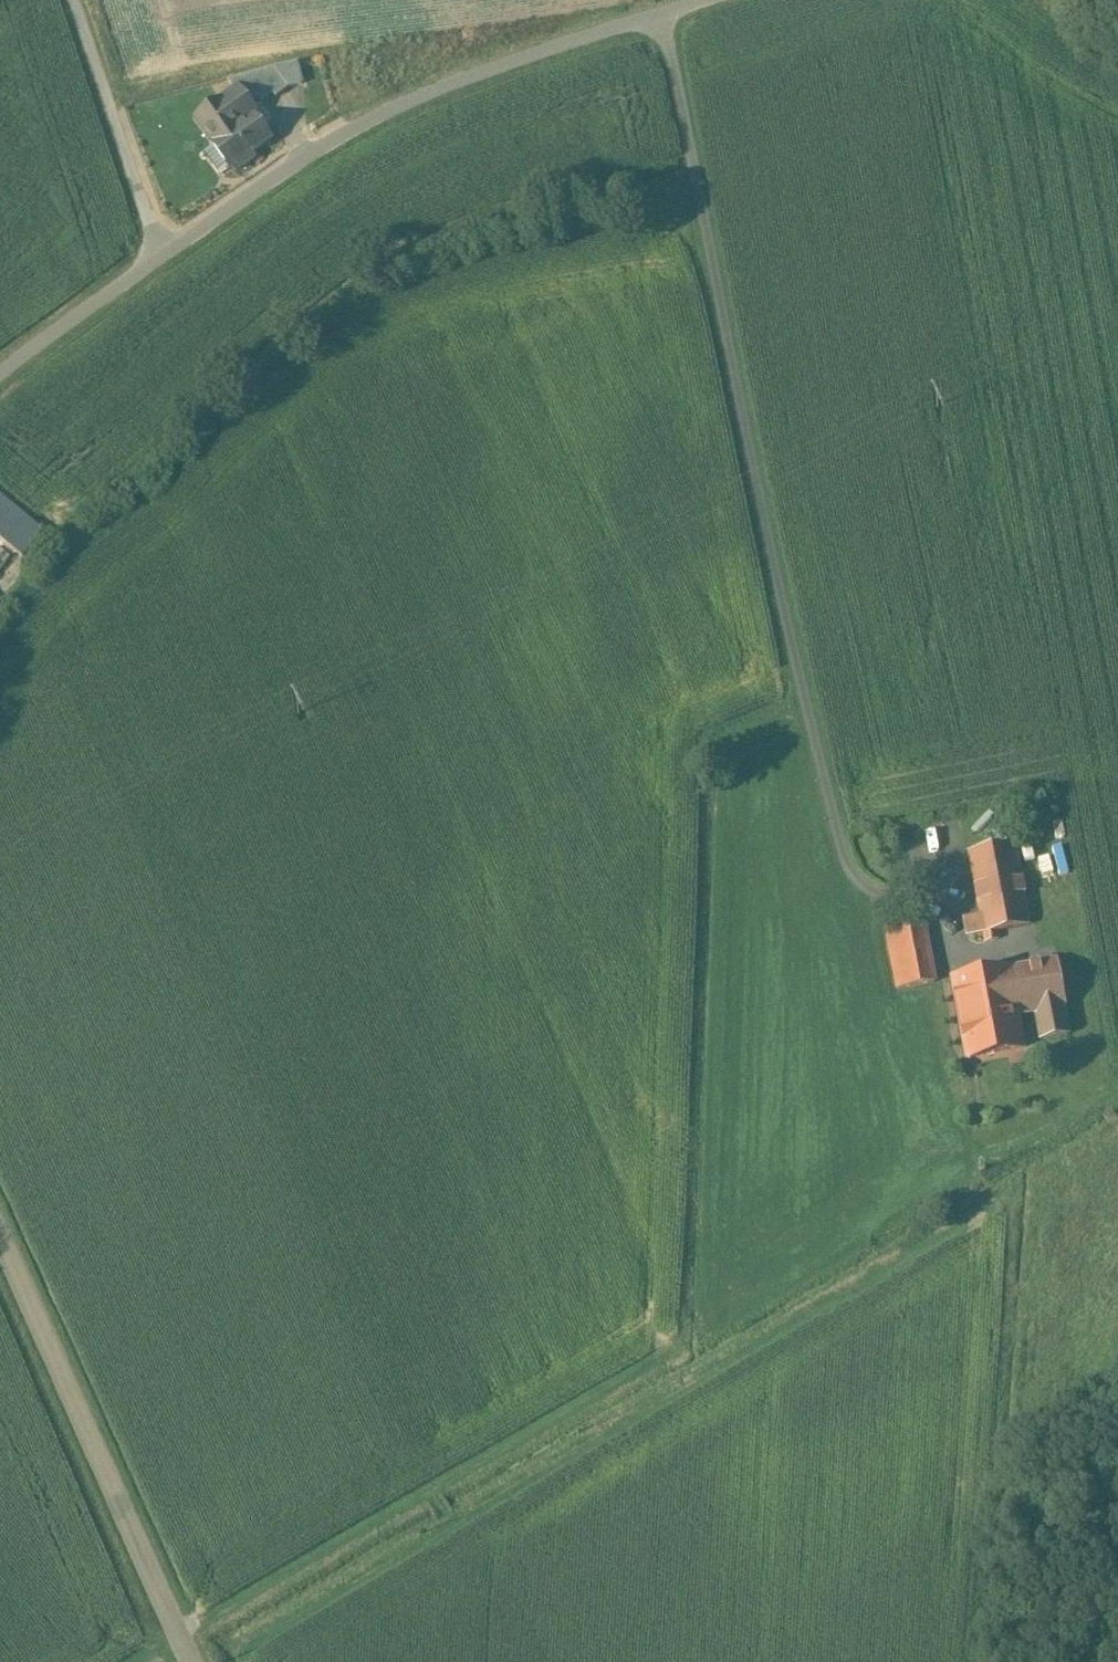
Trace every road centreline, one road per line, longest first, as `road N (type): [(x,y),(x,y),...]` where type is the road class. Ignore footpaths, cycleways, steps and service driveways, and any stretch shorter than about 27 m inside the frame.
road 1 (unclassified): [(160,257),(336,140),(422,100),(724,0)]
road 2 (unclassified): [(0,1235),(196,1661)]
road 3 (unclassified): [(73,0),(160,257)]
road 4 (unclassified): [(0,380),(160,257)]

